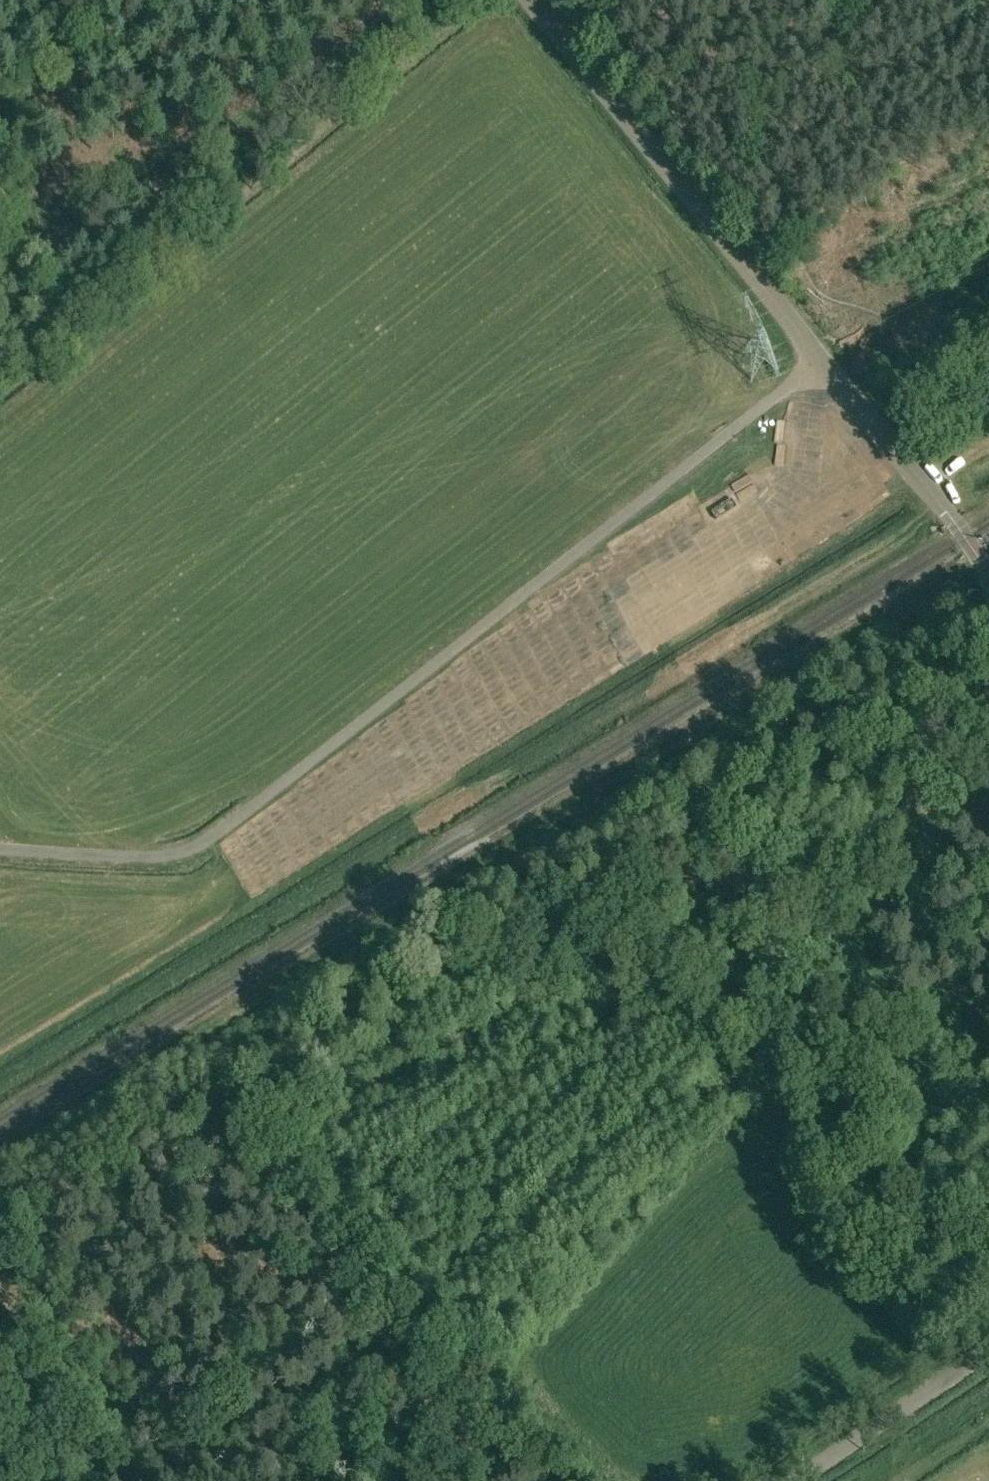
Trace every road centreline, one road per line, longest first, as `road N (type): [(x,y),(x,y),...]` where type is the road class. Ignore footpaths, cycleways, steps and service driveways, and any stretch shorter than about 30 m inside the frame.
road 1 (unclassified): [(988,576),(953,520),(525,0)]
road 2 (unclassified): [(790,1480),(988,1349)]
road 3 (unclassified): [(988,834),(982,803),(988,710)]

